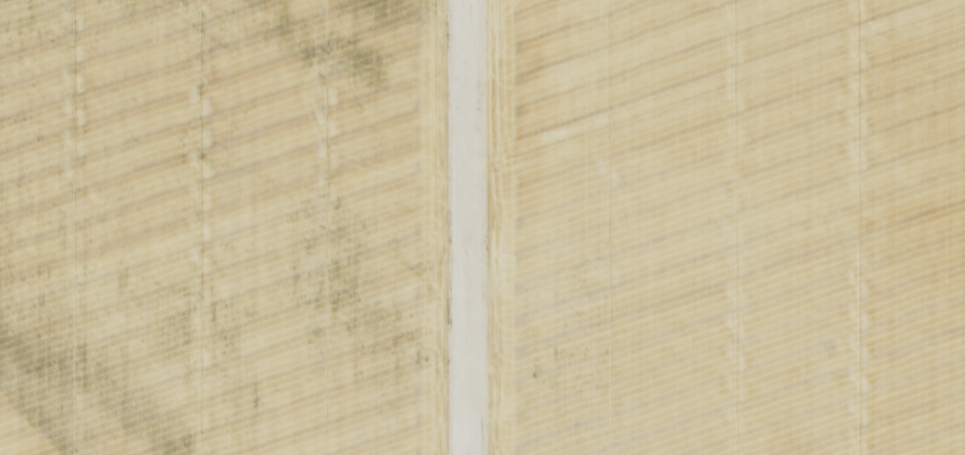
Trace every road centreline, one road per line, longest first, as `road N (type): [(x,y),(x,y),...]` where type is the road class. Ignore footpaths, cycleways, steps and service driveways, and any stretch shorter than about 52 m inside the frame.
road 1 (track): [(470,0),(471,454)]

